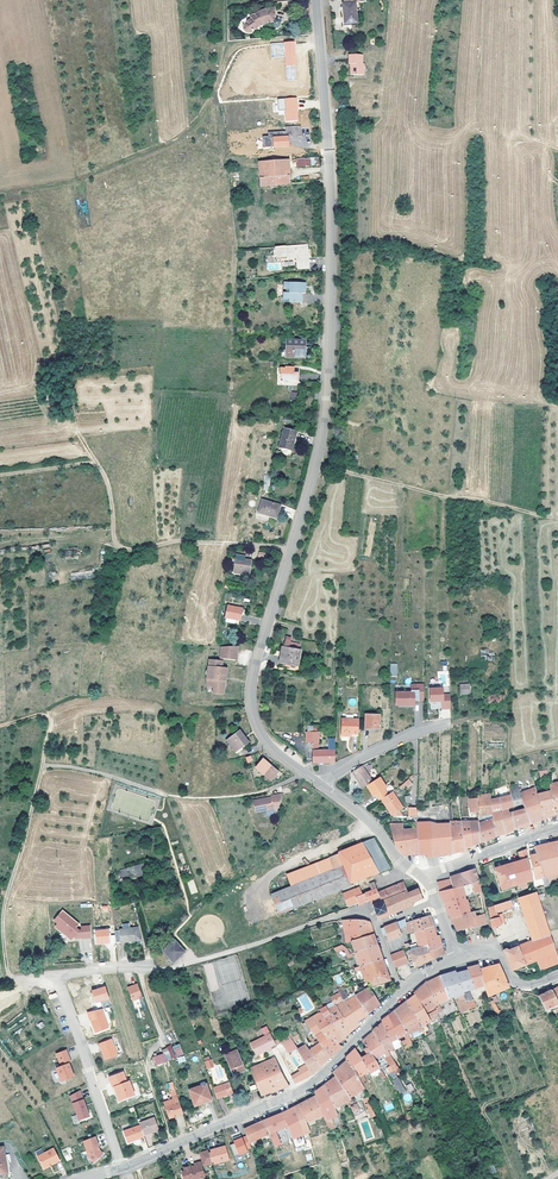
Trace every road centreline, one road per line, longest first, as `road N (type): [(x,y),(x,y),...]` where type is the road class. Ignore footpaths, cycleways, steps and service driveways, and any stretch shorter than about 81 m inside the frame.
road 1 (tertiary): [(316,0),(330,182),(327,399),(251,693),(268,743),(322,785)]
road 2 (track): [(292,550),(183,542),(126,552),(116,544),(107,483),(94,465),(0,477)]
road 3 (tertiary): [(401,993),(311,1084),(122,1167)]
road 4 (residential): [(376,926),(354,913),(177,967),(56,975)]
road 5 (track): [(0,728),(36,717),(50,725),(4,912),(10,980)]
road 6 (track): [(316,463),(557,519)]
road 7 (track): [(41,767),(184,797),(269,789)]
road 8 (residential): [(56,975),(122,1167)]
road 9 (track): [(557,749),(513,761),(507,727),(473,720),(437,727)]
road 10 (residential): [(423,878),(557,828)]
road 11 (tertiary): [(322,785),(423,878)]
road 12 (residential): [(322,785),(367,756),(437,727)]

